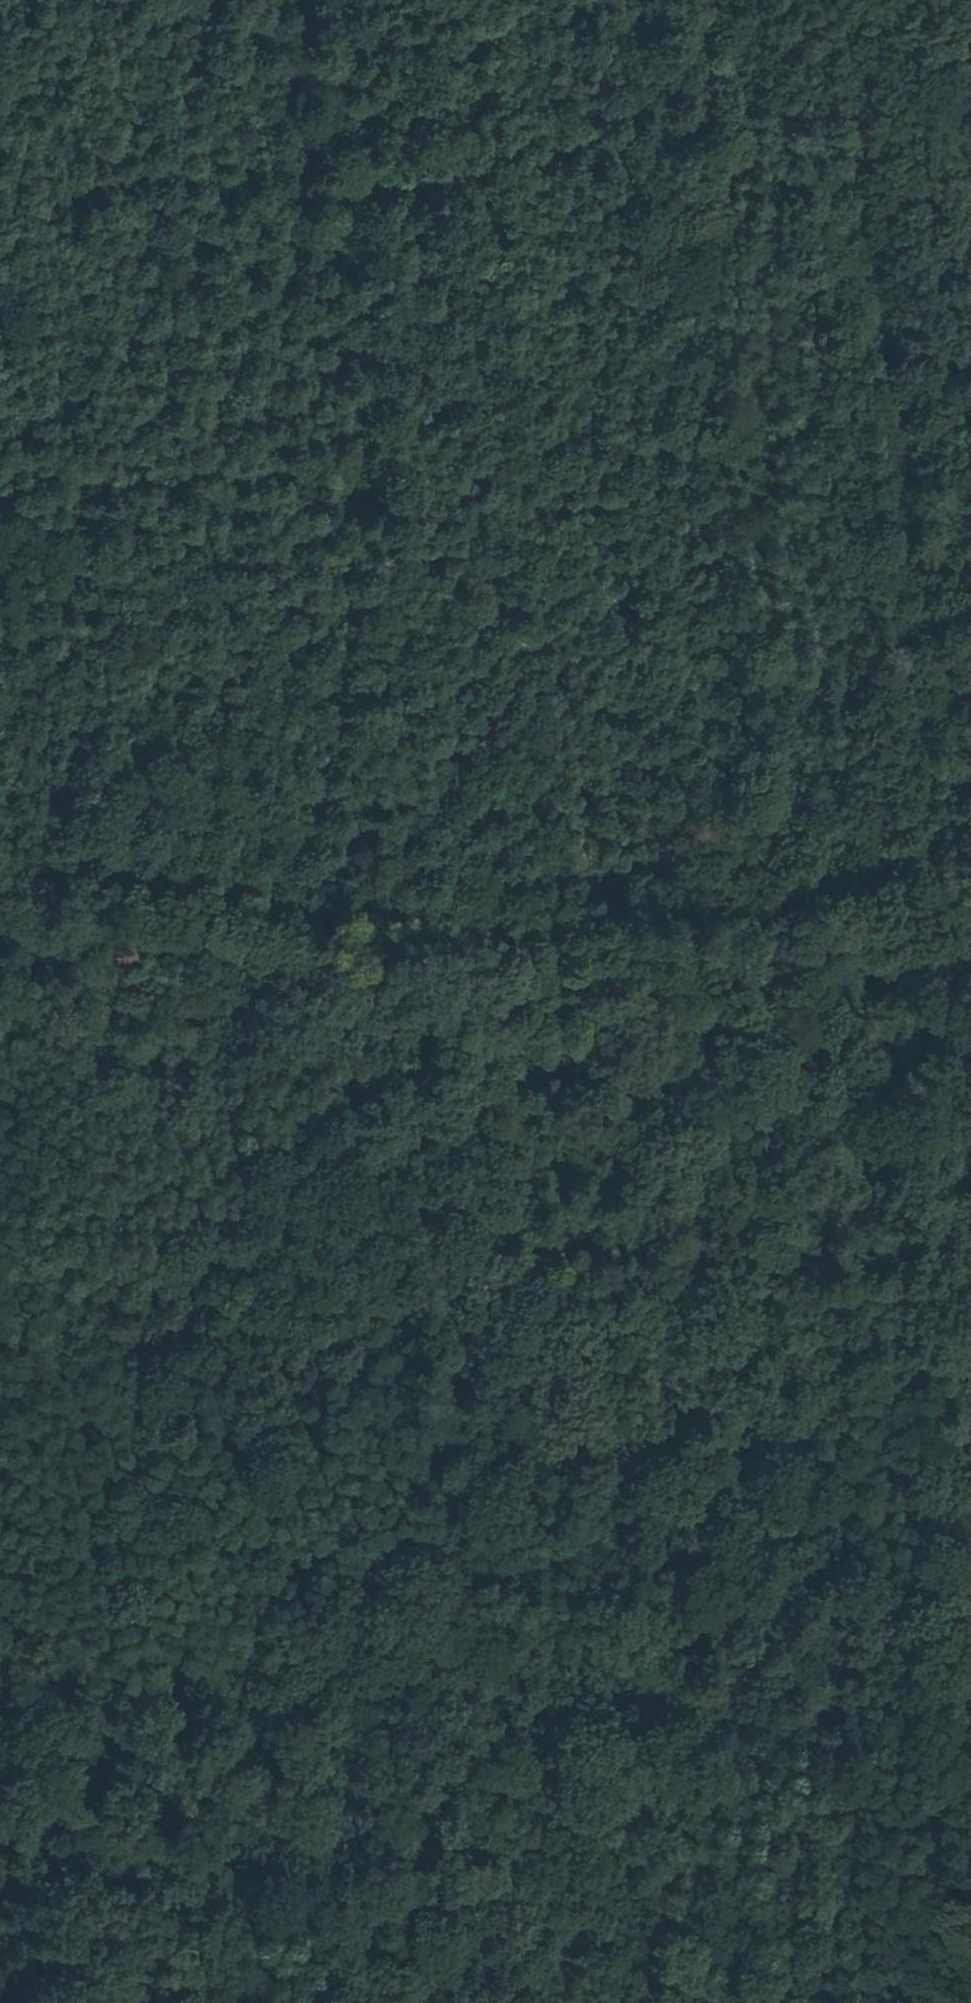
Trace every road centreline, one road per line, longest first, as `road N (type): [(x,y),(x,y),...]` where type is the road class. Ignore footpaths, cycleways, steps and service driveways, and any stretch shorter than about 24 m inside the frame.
road 1 (track): [(0,1639),(66,1629),(220,1636),(294,1598),(659,1450),(970,1254)]

